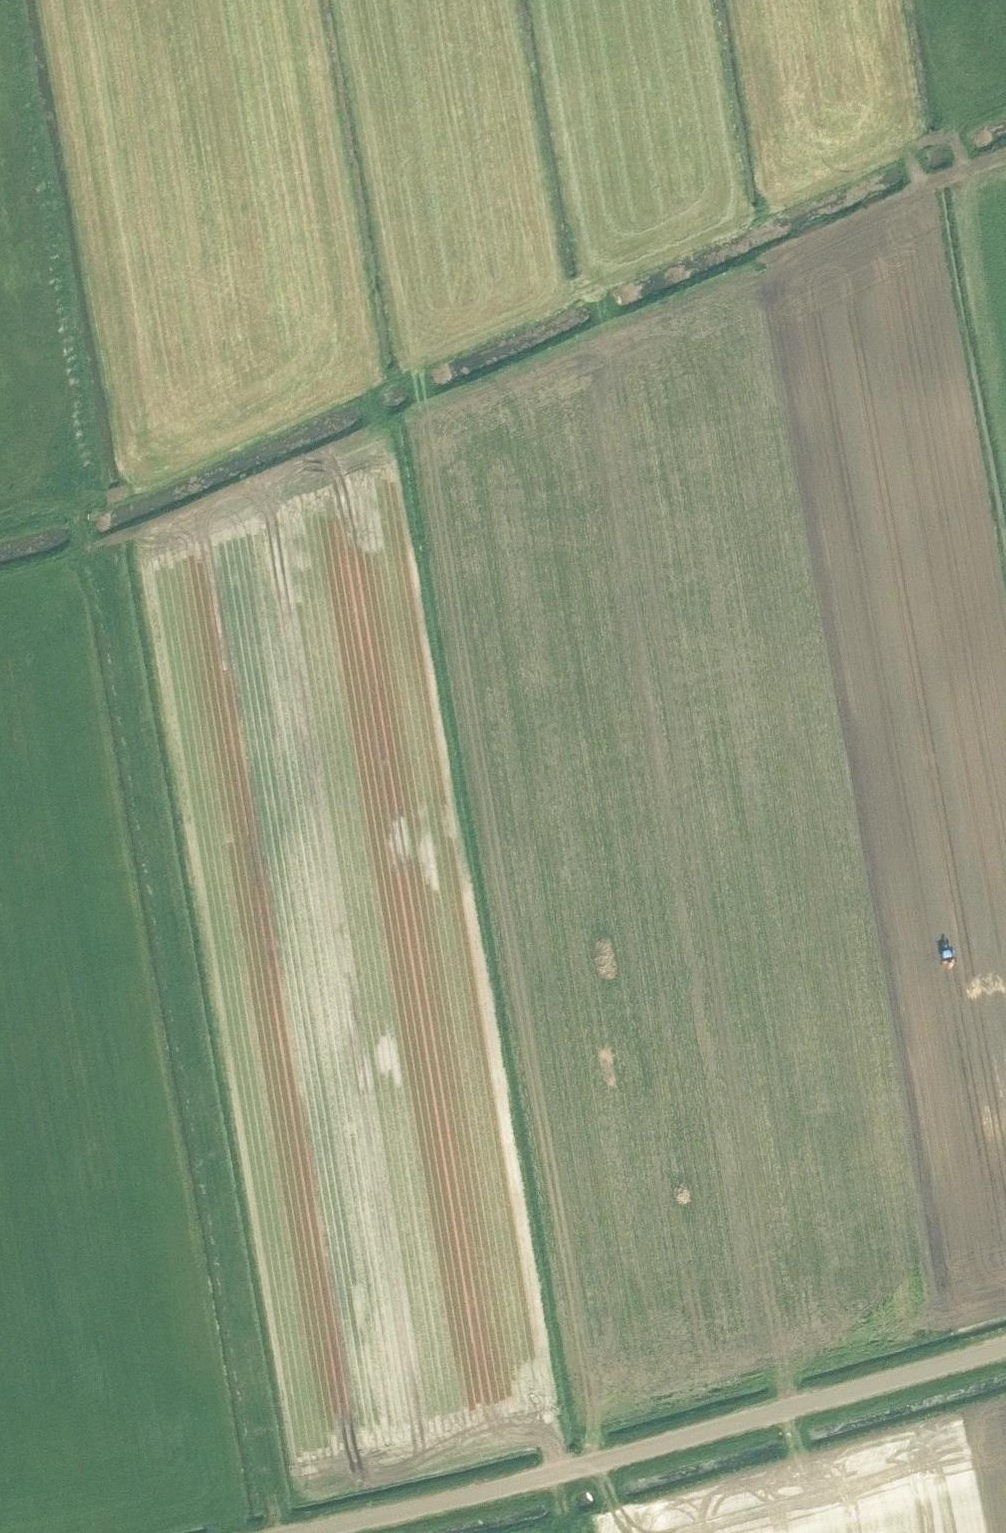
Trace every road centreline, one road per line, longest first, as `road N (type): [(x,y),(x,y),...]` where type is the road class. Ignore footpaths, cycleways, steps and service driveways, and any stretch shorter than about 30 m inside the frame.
road 1 (unclassified): [(283,1532),(449,1496),(1005,1344)]

